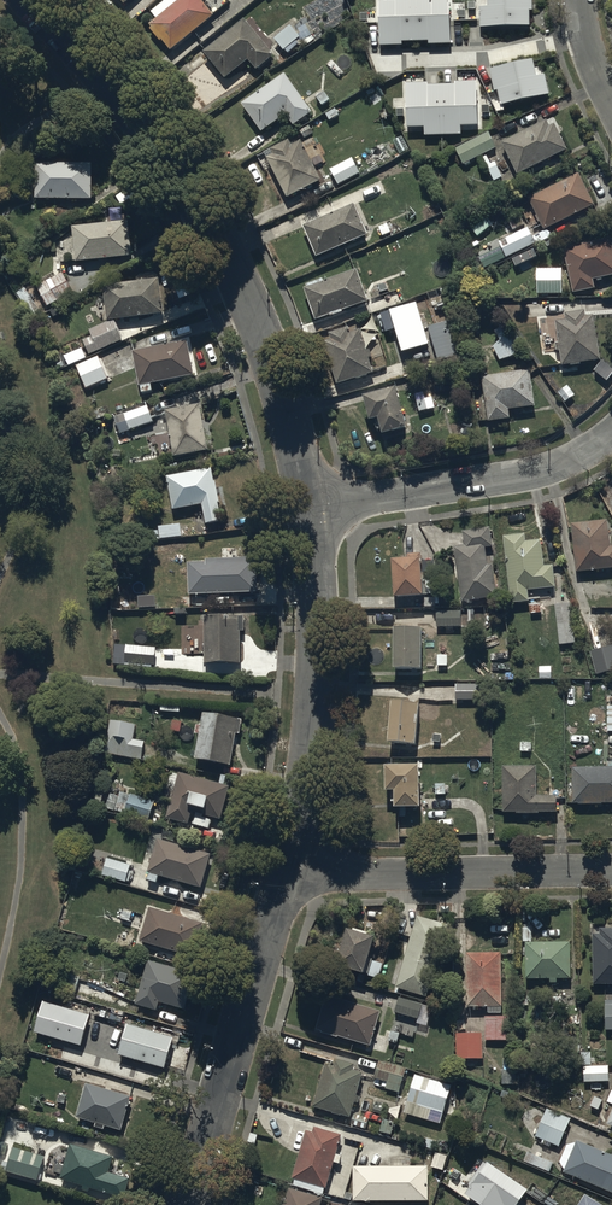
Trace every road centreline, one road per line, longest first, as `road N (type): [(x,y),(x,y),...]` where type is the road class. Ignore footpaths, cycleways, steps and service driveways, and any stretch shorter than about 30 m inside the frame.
road 1 (residential): [(30,0),(152,134),(225,248),(275,363),(311,512)]
road 2 (residential): [(311,512),(317,699),(307,796),(287,876)]
road 3 (residential): [(287,876),(191,1204)]
road 4 (residential): [(287,876),(611,871)]
road 5 (residential): [(311,512),(549,470),(611,433)]

